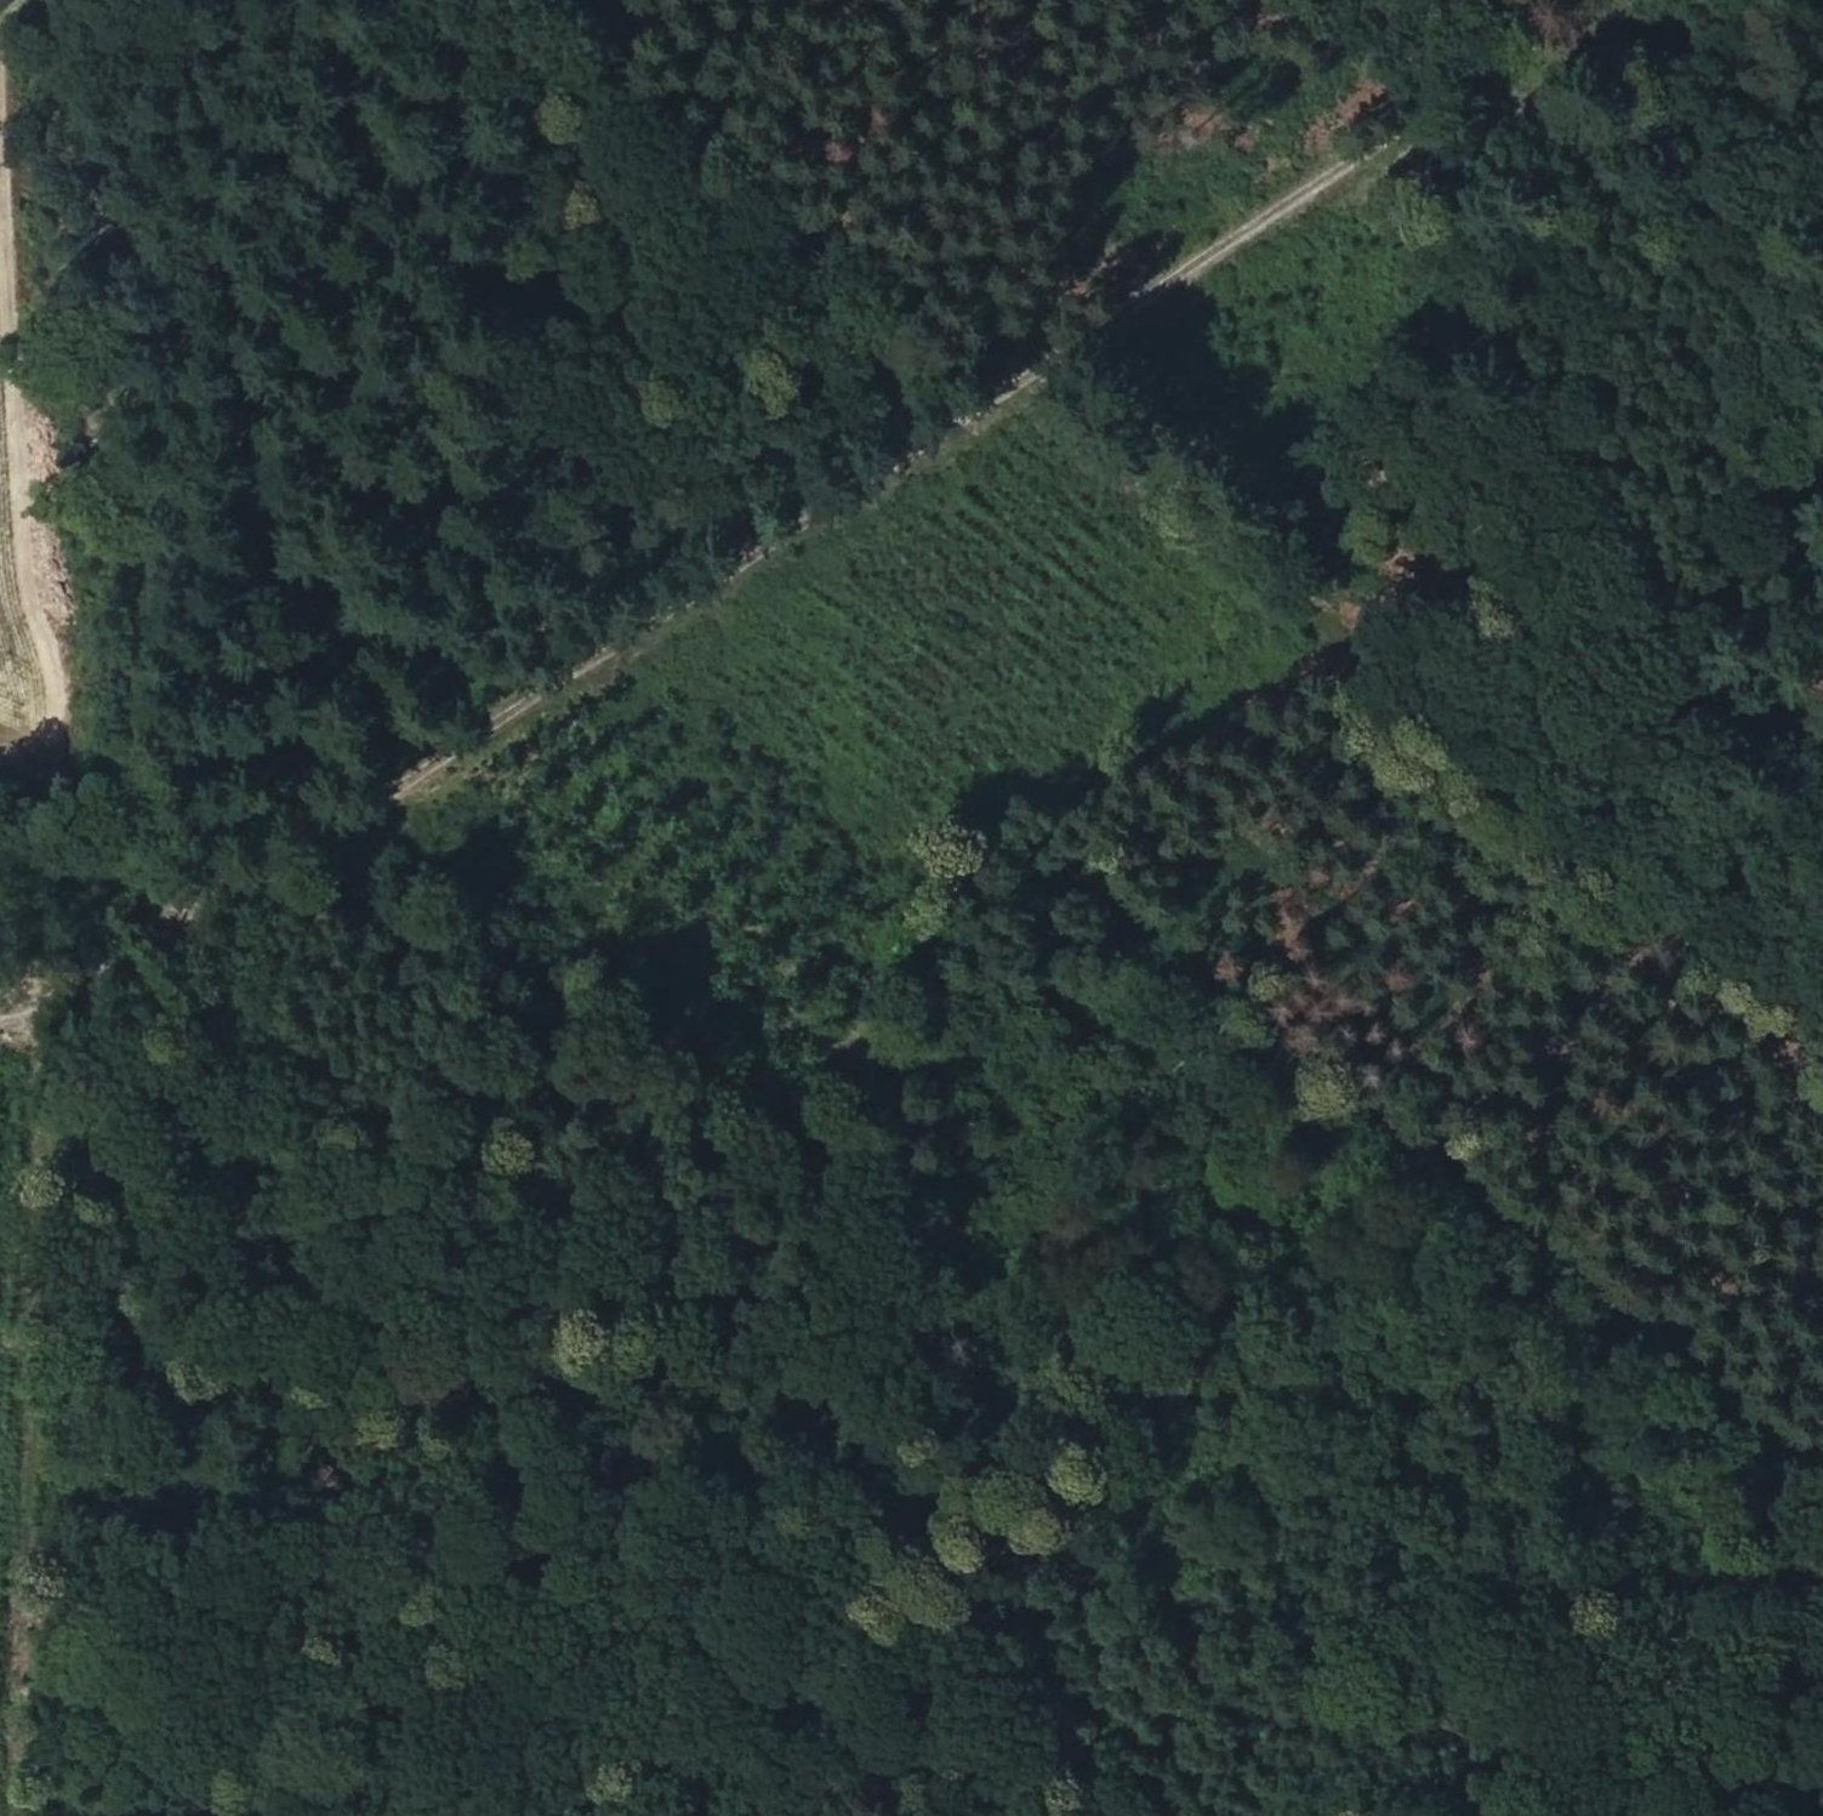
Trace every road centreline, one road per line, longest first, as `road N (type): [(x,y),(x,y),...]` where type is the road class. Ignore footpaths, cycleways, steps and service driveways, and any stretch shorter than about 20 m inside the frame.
road 1 (track): [(0,1008),(124,964),(197,923),(372,799),(1642,0)]

